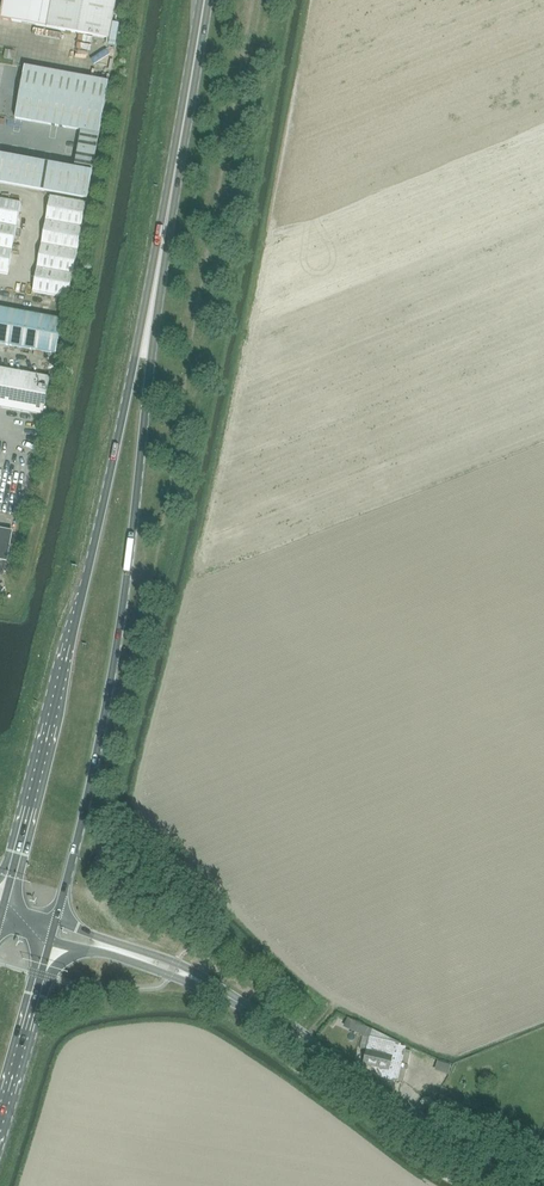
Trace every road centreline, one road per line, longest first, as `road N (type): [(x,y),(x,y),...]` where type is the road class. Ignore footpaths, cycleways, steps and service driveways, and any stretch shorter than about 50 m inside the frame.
road 1 (primary): [(53,932),(110,687),(142,454),(154,291)]
road 2 (primary): [(154,291),(1,918)]
road 3 (tertiary): [(504,1176),(429,1136),(237,1001),(171,968),(53,932)]
road 4 (primary): [(154,291),(205,0)]
road 5 (primary): [(0,1115),(53,932)]

